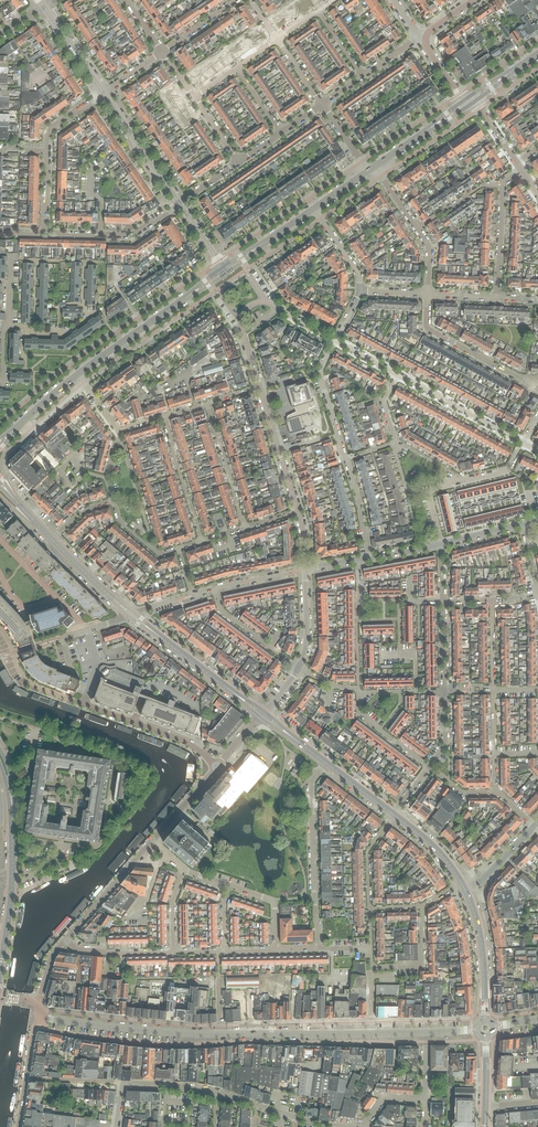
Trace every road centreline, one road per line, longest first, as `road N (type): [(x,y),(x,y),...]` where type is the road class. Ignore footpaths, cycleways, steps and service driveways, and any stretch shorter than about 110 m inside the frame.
road 1 (secondary): [(38,1007),(48,1018),(191,1034),(426,1032)]
road 2 (residential): [(217,767),(182,741),(27,681),(12,653)]
road 3 (residential): [(316,945),(311,786),(326,762)]
road 4 (residential): [(429,767),(359,714),(358,688),(309,673)]
road 5 (residential): [(537,383),(429,330),(428,294)]
road 6 (residential): [(522,443),(398,375)]
road 7 (residential): [(43,232),(131,234),(173,210)]
road 8 (tertiary): [(180,204),(104,94)]
road 9 (tertiary): [(486,1020),(482,948),(465,889)]
road 10 (residential): [(153,840),(66,939)]
road 11 (residential): [(203,540),(164,416)]
road 12 (residential): [(244,527),(208,405)]
road 13 (residential): [(335,340),(320,375),(347,459)]
road 14 (residential): [(38,1007),(18,1126)]

